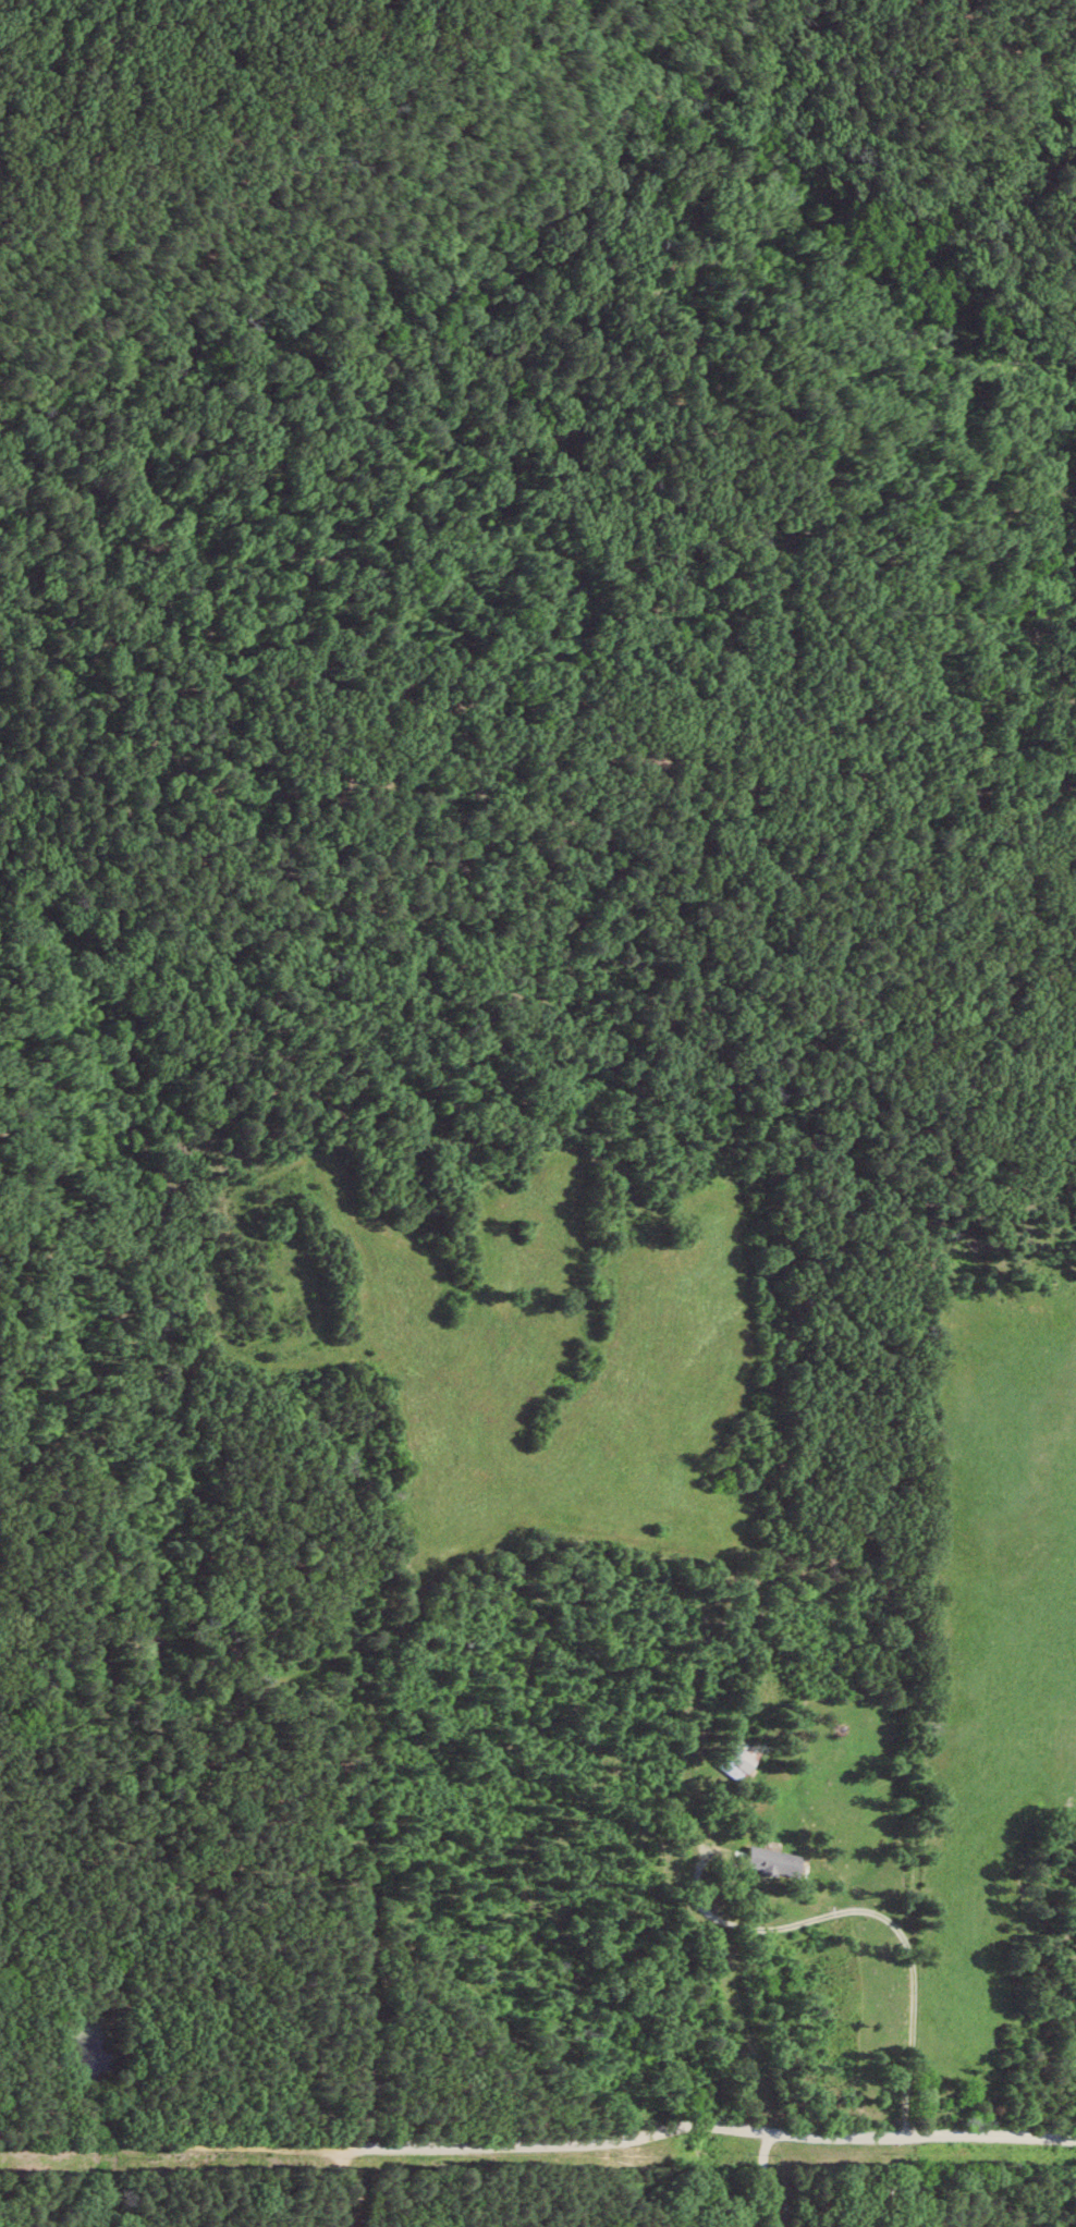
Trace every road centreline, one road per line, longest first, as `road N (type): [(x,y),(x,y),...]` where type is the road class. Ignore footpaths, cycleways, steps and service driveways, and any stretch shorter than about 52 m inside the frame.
road 1 (residential): [(0,2147),(514,2140),(687,2126),(814,2138),(966,2127),(1075,2138)]

